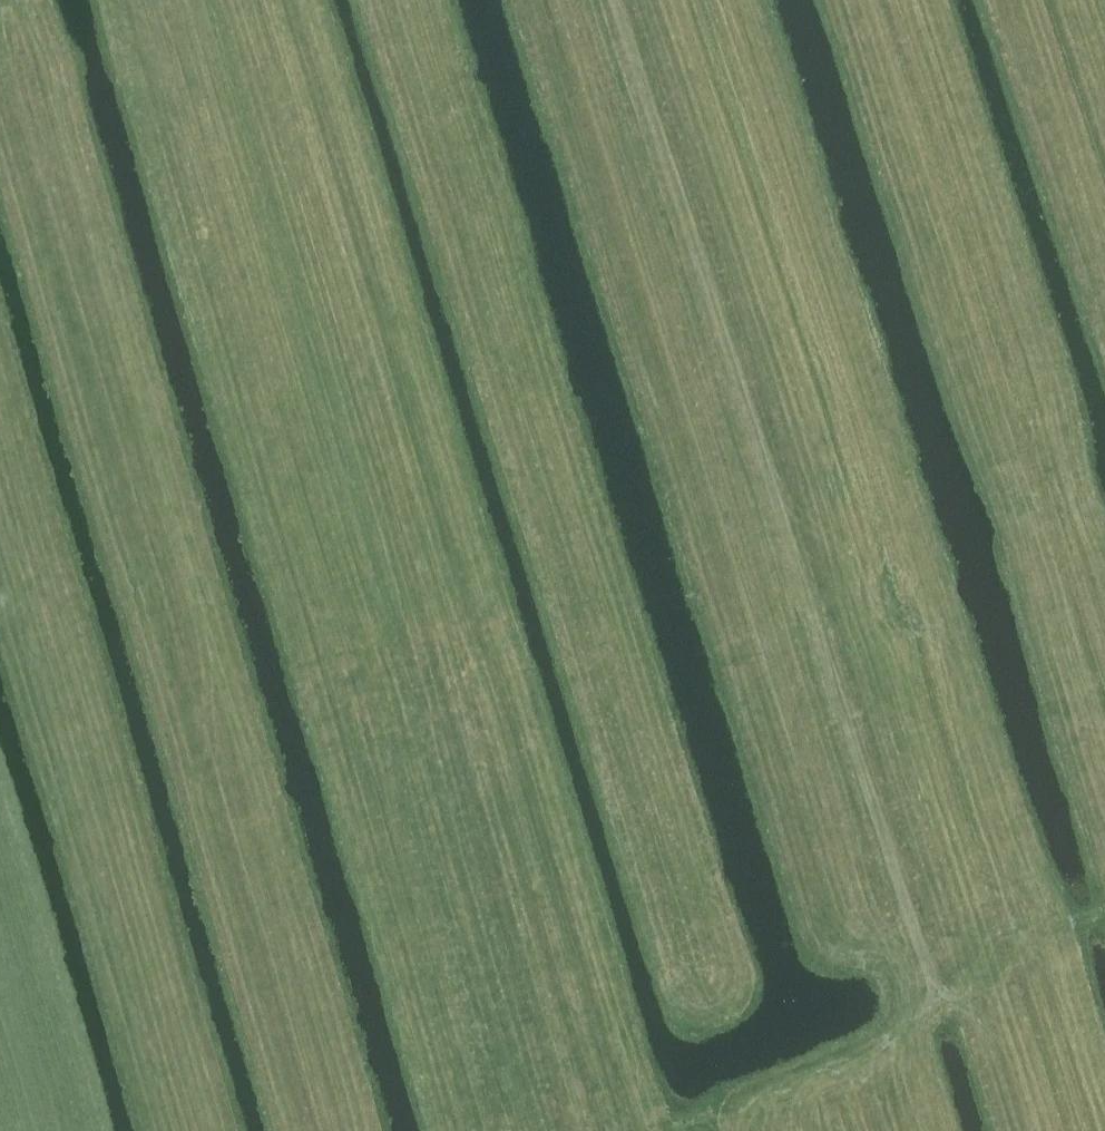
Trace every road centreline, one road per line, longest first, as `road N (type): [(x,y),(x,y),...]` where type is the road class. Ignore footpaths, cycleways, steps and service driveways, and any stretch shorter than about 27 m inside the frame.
road 1 (track): [(928,959),(612,0)]

